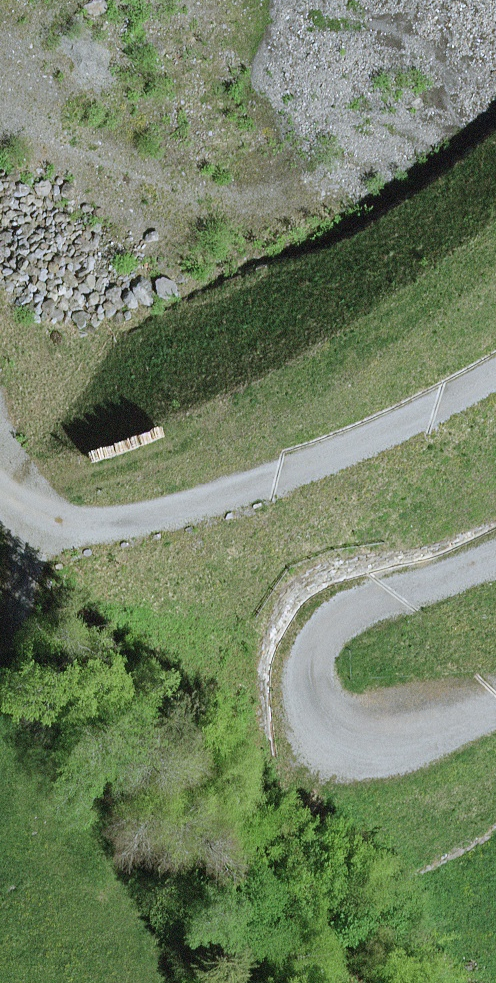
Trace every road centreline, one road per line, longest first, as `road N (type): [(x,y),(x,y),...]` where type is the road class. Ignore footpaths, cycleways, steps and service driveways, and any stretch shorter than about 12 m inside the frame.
road 1 (track): [(0,483),(48,515),(104,514),(262,476),(495,360)]
road 2 (track): [(495,545),(351,600),(305,638),(296,688),(330,733),(394,741),(495,709)]
road 3 (track): [(391,248),(170,366),(125,431),(104,514)]
road 4 (track): [(51,705),(104,514)]

